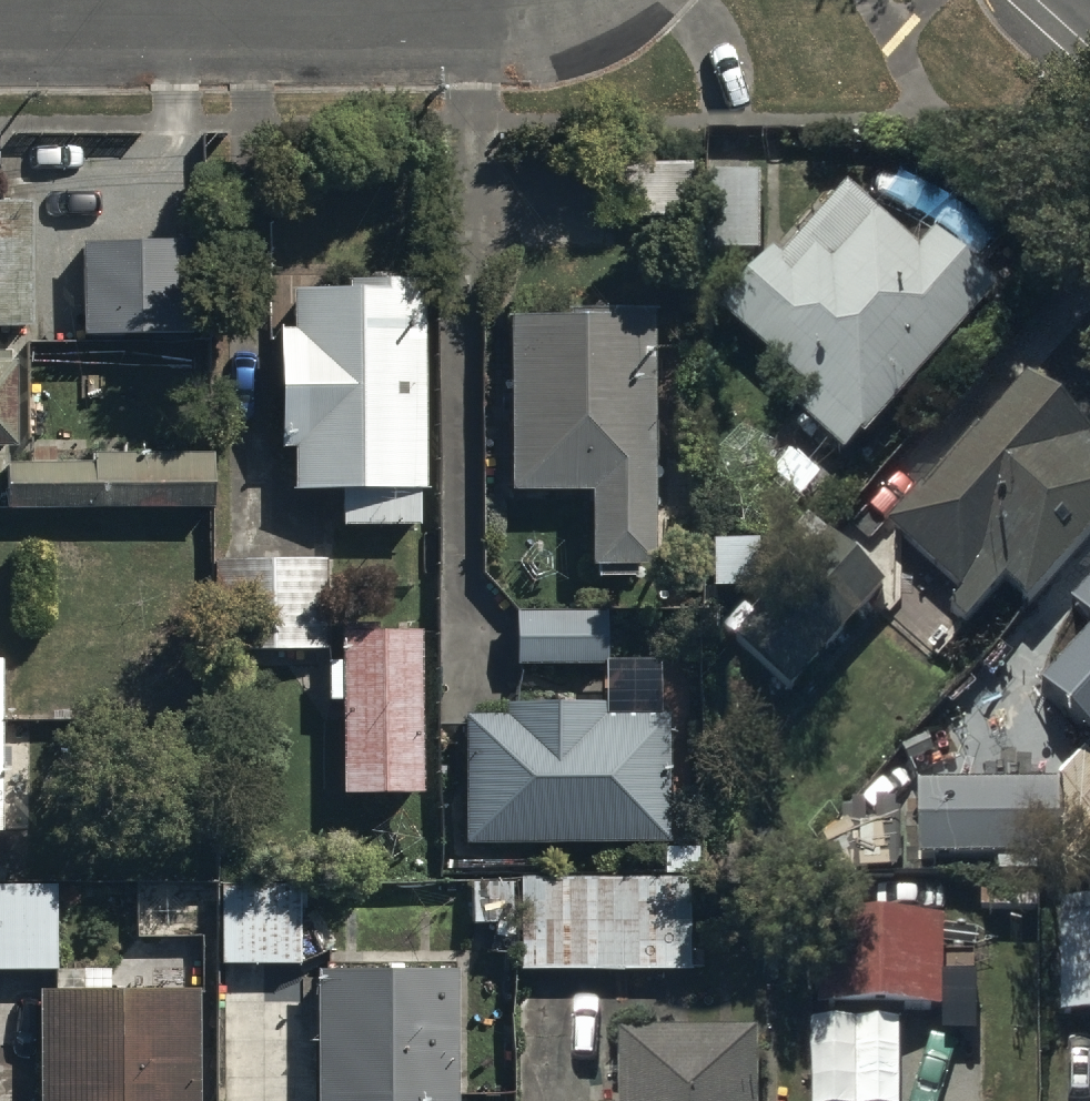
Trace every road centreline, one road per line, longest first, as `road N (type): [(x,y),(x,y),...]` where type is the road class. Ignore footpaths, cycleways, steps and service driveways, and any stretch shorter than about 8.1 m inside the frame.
road 1 (residential): [(548,0),(0,5)]

